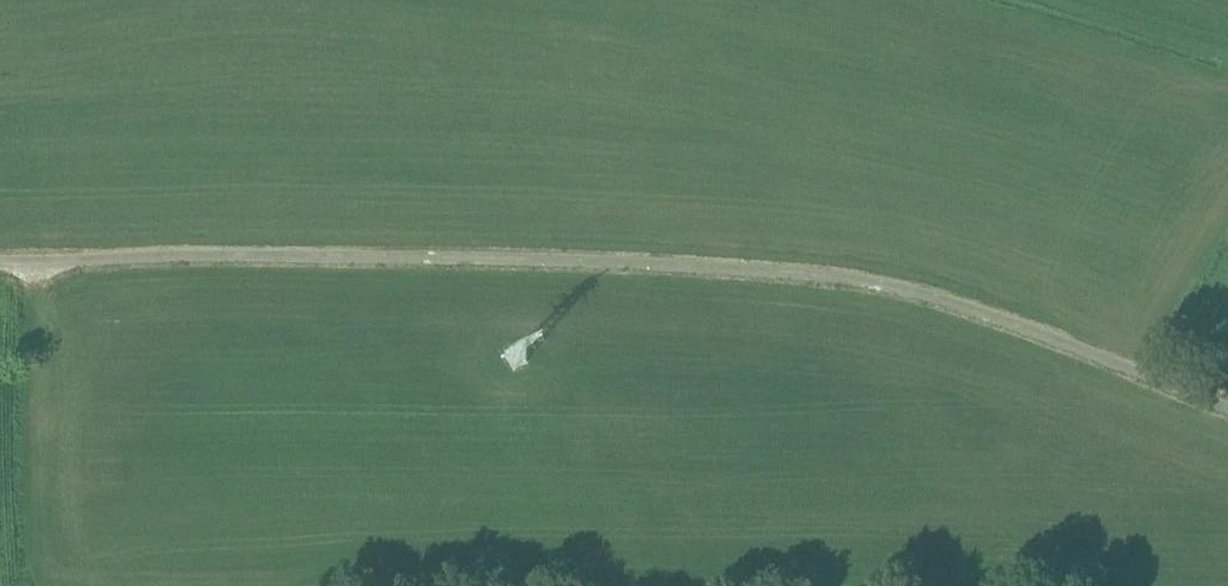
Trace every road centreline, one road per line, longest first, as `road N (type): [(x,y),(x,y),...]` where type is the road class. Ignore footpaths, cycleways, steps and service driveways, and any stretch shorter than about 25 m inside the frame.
road 1 (unclassified): [(0,260),(249,257),(783,271),(934,298),(1227,408)]

